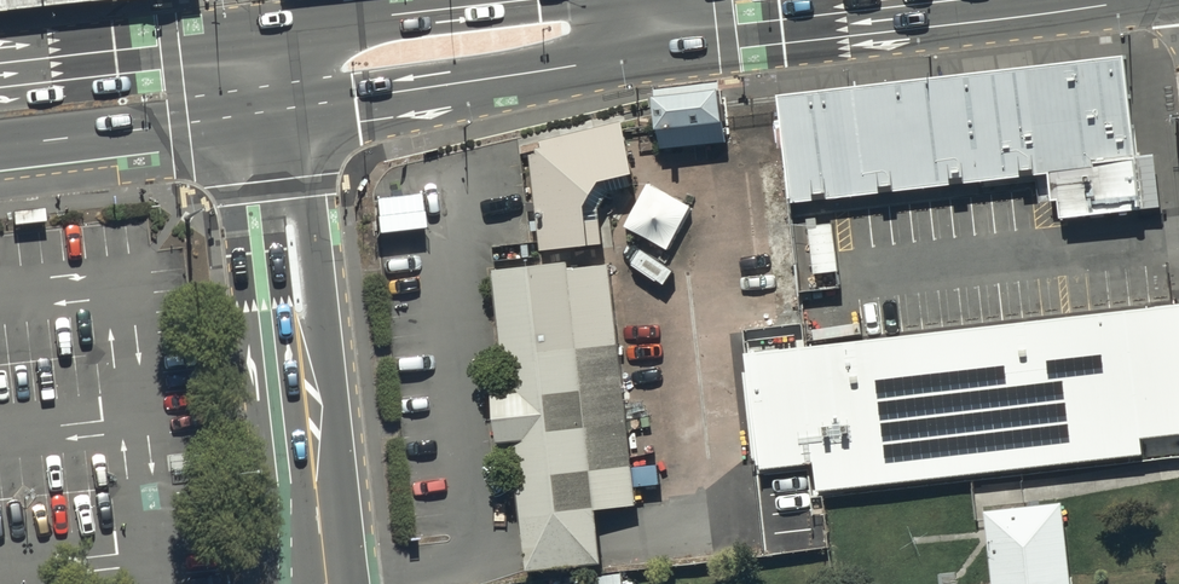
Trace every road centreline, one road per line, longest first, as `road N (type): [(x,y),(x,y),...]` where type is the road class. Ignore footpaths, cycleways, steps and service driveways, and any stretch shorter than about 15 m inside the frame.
road 1 (tertiary): [(327,583),(275,115)]
road 2 (secondary): [(634,54),(275,115)]
road 3 (secondary): [(914,0),(847,23),(634,54)]
road 4 (secondary): [(275,115),(0,149)]
road 5 (secondary): [(0,71),(267,37)]
road 6 (secondary): [(267,37),(524,0)]

